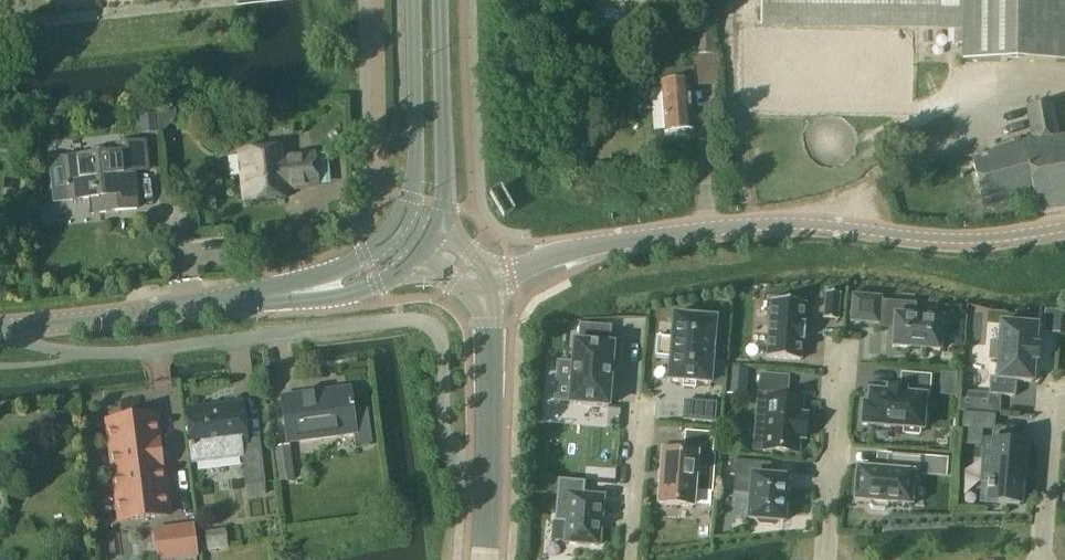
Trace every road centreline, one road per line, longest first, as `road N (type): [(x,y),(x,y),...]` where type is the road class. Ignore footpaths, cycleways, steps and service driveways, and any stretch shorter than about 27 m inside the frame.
road 1 (unclassified): [(1064,232),(945,244),(793,223),(743,226),(549,261),(480,288)]
road 2 (tertiary): [(424,246),(446,206),(440,0)]
road 3 (tertiary): [(412,0),(416,198),(399,234)]
road 4 (tertiary): [(218,310),(319,301),(376,286),(424,246)]
road 5 (tertiary): [(218,310),(0,330)]
road 6 (residential): [(824,559),(840,348)]
road 7 (tertiary): [(399,234),(366,261),(313,285),(218,310)]
road 8 (residential): [(1041,559),(1054,387)]
road 9 (residential): [(483,559),(488,408)]
road 10 (residential): [(625,559),(636,410)]
road 11 (unclassified): [(488,408),(488,307),(480,288)]

